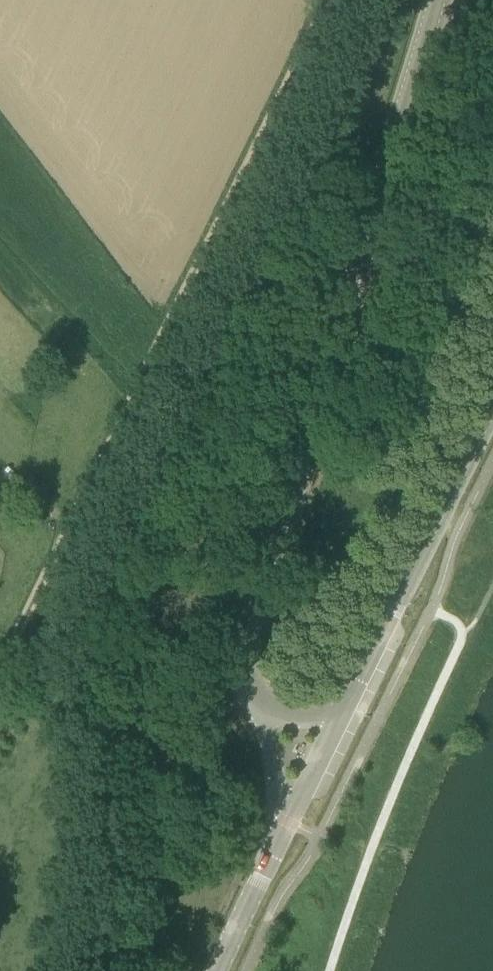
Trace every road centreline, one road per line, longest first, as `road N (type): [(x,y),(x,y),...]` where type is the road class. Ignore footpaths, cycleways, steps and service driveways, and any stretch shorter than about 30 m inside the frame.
road 1 (unclassified): [(262,710),(242,664),(239,624),(436,0)]
road 2 (track): [(0,668),(327,0)]
road 3 (tertiary): [(340,718),(492,405)]
road 4 (tertiary): [(222,970),(289,820)]

